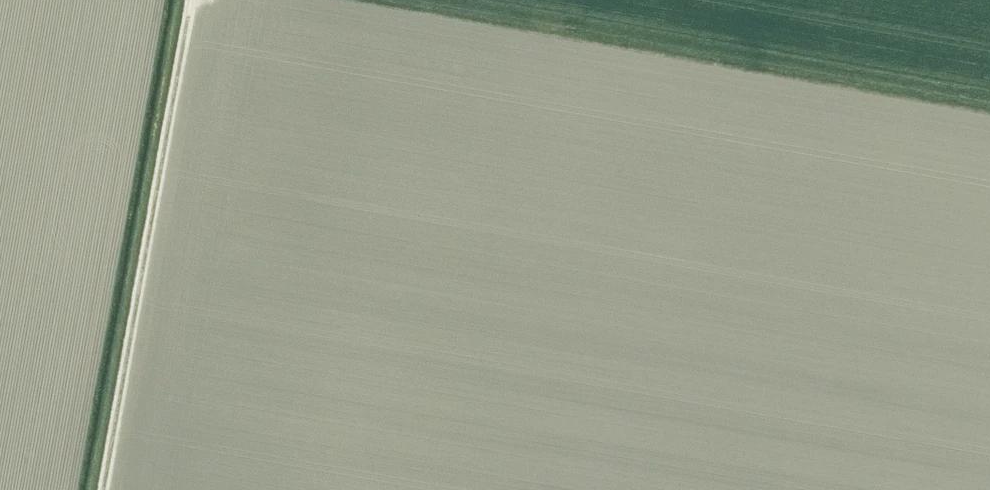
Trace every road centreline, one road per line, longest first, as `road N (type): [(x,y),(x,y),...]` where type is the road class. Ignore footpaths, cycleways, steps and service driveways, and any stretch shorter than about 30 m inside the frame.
road 1 (track): [(106,489),(193,0)]

